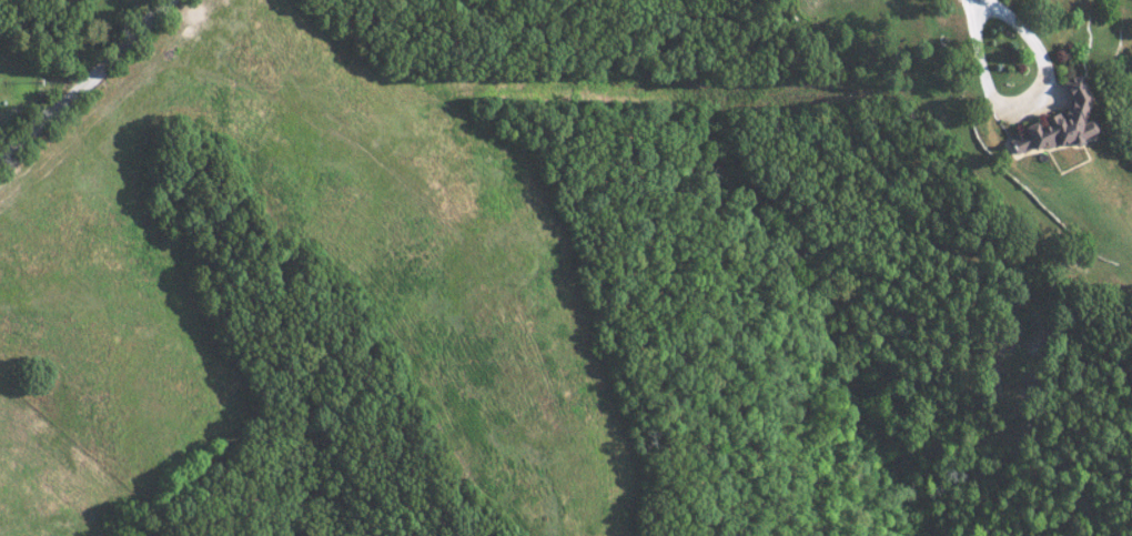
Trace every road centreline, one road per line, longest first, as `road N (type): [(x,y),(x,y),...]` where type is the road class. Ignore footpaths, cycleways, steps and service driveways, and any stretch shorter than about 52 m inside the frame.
road 1 (tertiary): [(164,0),(117,55),(0,152)]

